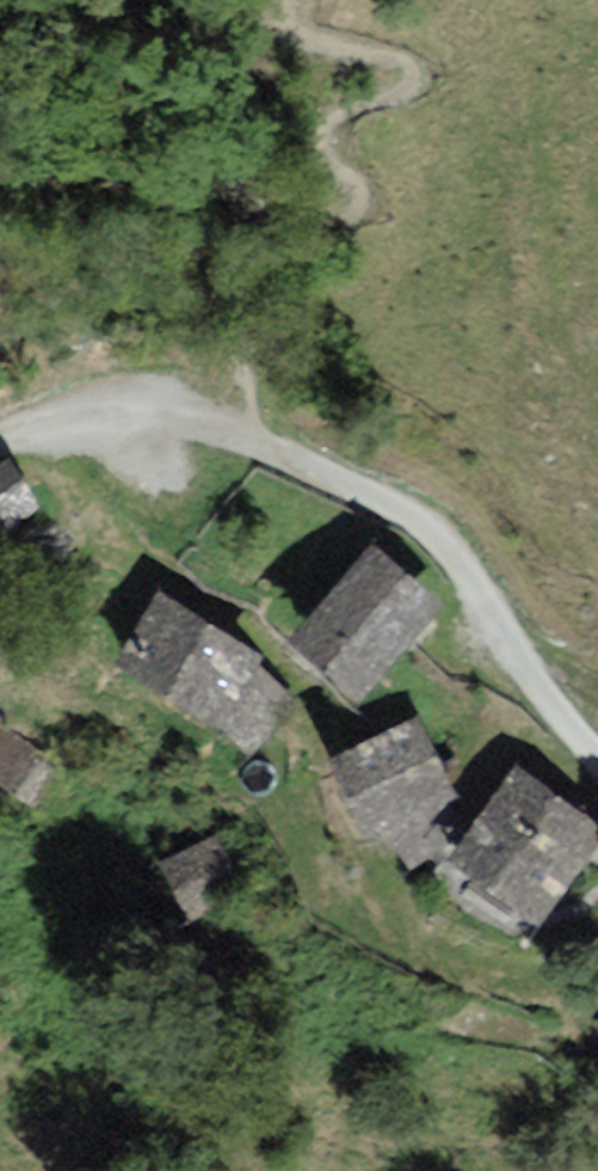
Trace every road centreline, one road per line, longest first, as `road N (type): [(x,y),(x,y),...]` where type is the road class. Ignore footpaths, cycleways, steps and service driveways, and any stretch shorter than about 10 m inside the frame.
road 1 (track): [(305,712),(185,596),(114,545),(50,425)]
road 2 (track): [(0,441),(50,425),(181,430),(229,440),(364,491)]
road 3 (track): [(597,762),(527,674),(443,544),(364,491)]

